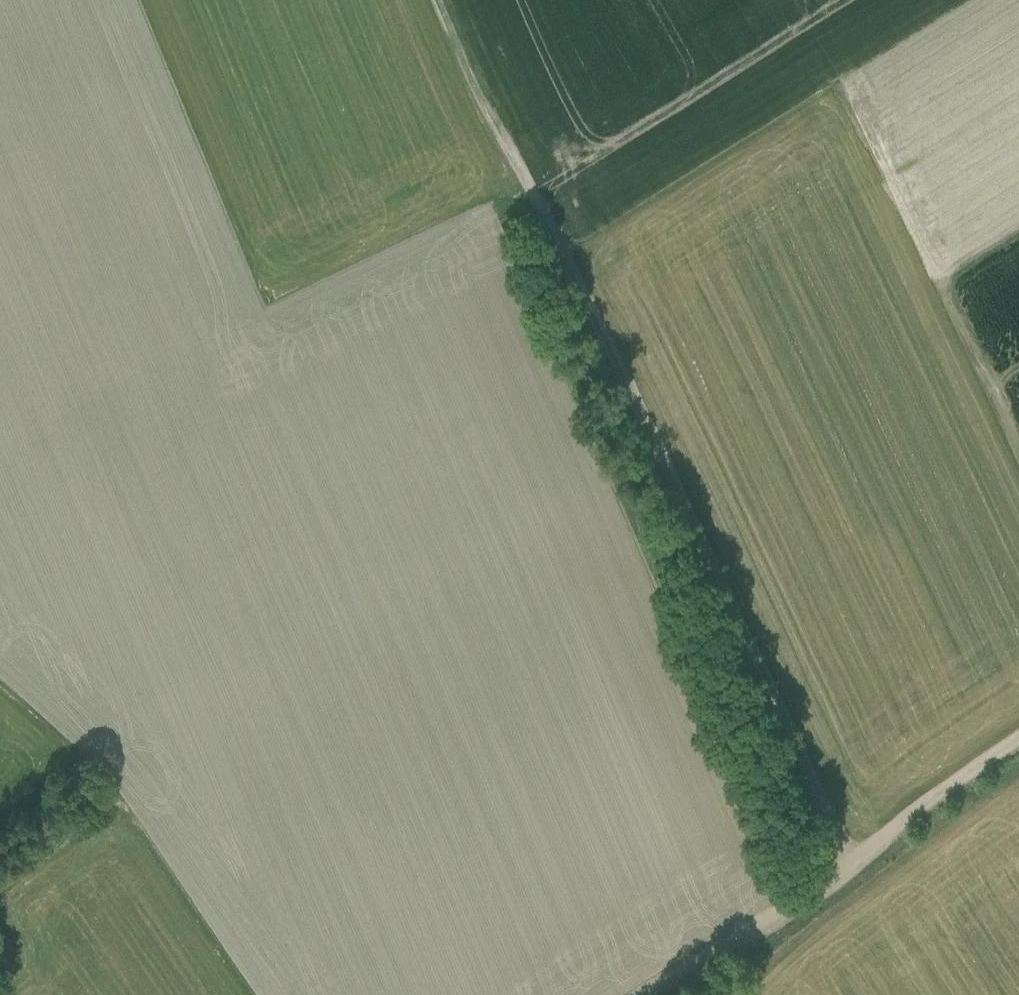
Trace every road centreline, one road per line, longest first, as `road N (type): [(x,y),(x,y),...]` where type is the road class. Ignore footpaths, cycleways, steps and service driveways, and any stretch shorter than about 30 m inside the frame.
road 1 (track): [(850,856),(642,994)]
road 2 (track): [(1018,736),(850,856)]

